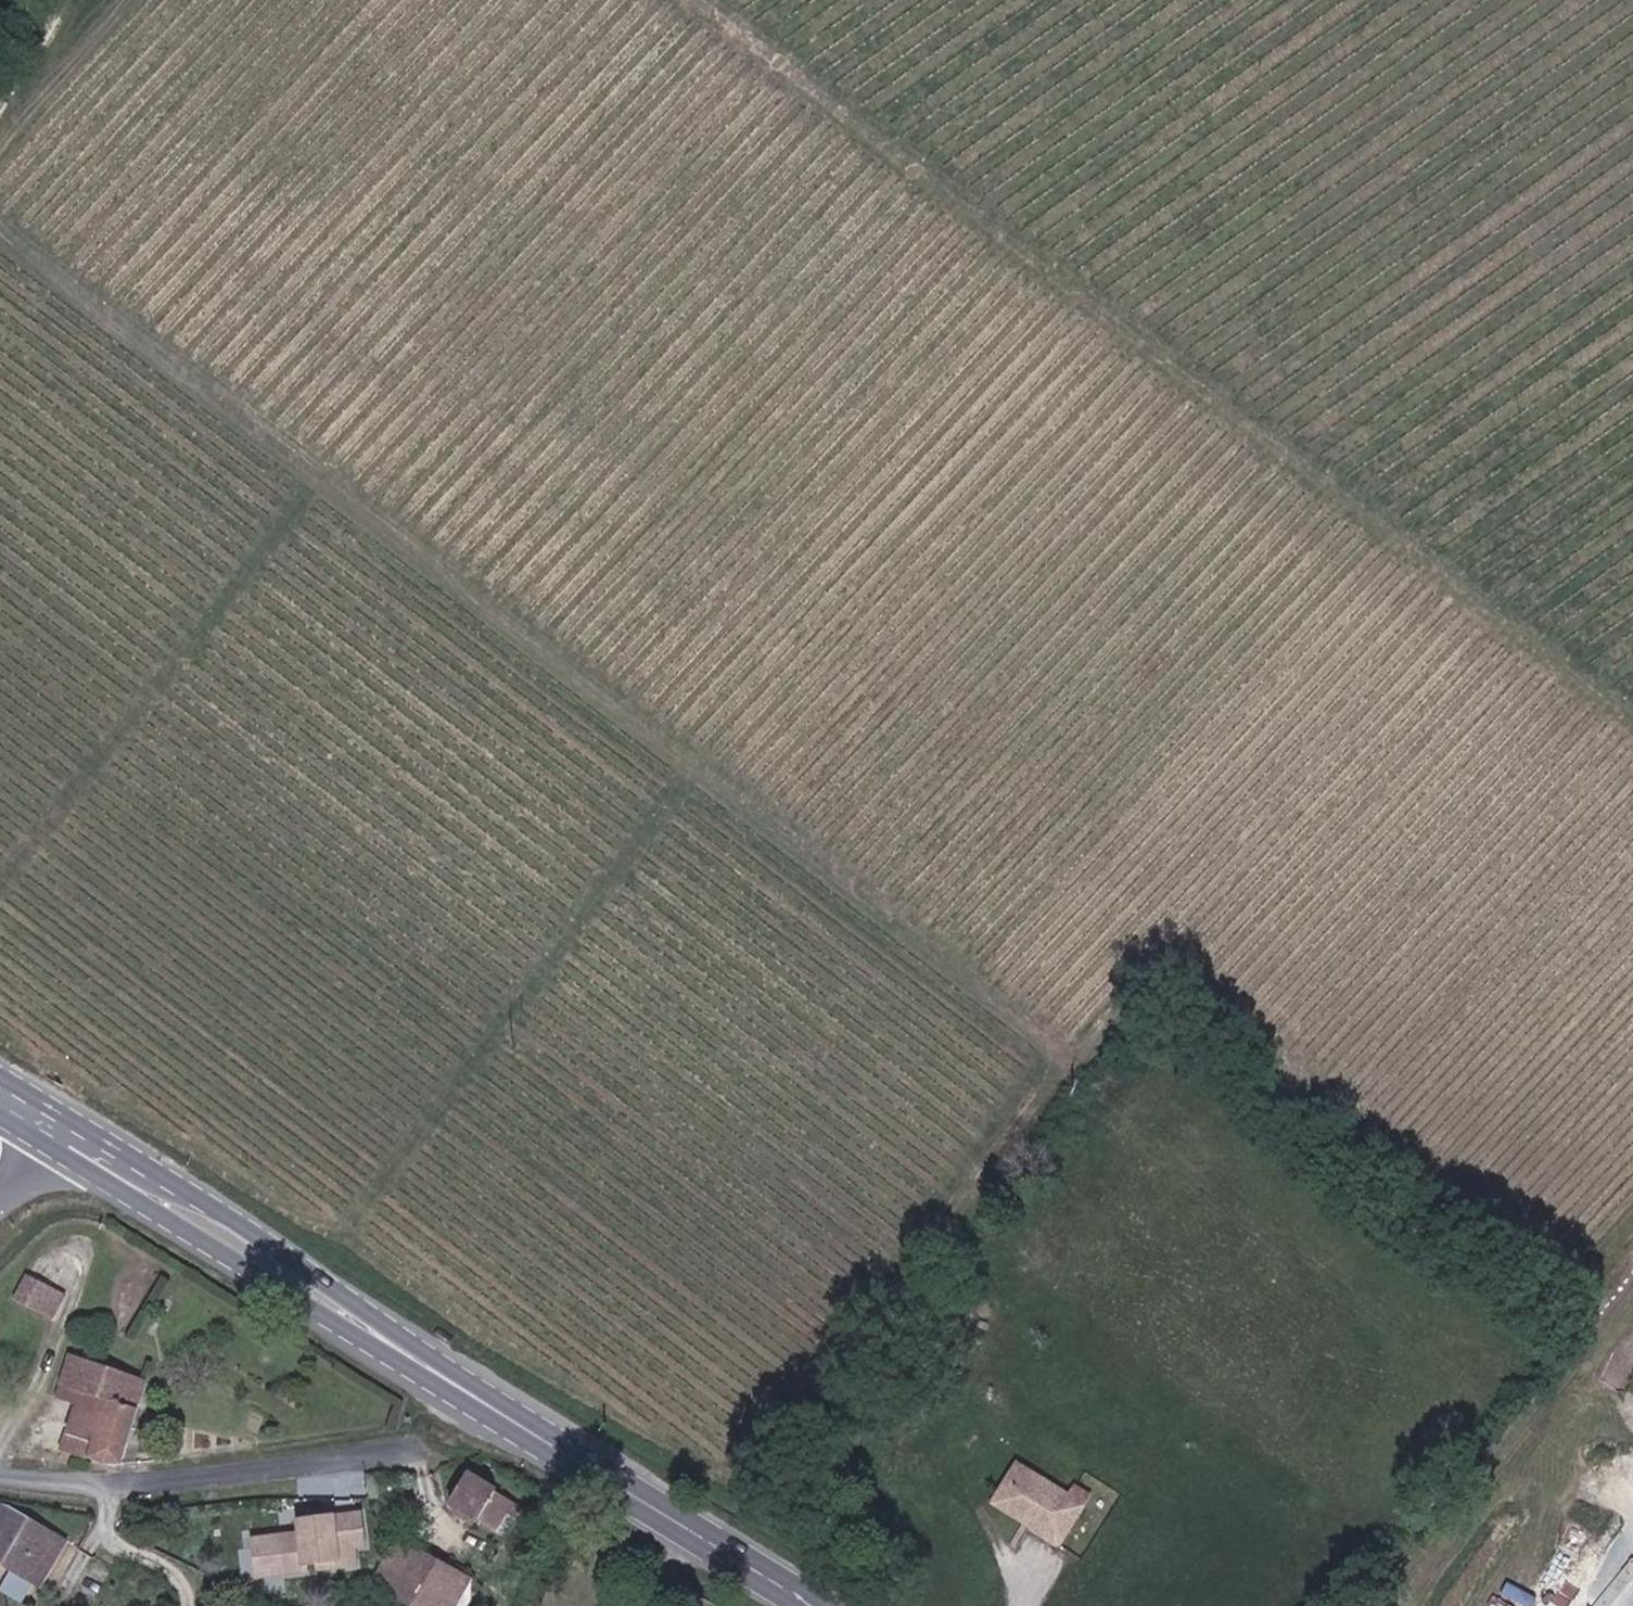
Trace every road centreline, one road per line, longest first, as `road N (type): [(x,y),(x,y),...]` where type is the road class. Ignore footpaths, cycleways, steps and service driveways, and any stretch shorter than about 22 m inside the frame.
road 1 (primary): [(437,1368),(244,1224),(43,1105)]
road 2 (primary): [(437,1368),(822,1605)]
road 3 (primary): [(52,1142),(437,1368)]
road 4 (unclassified): [(432,1444),(103,1482),(0,1471)]

